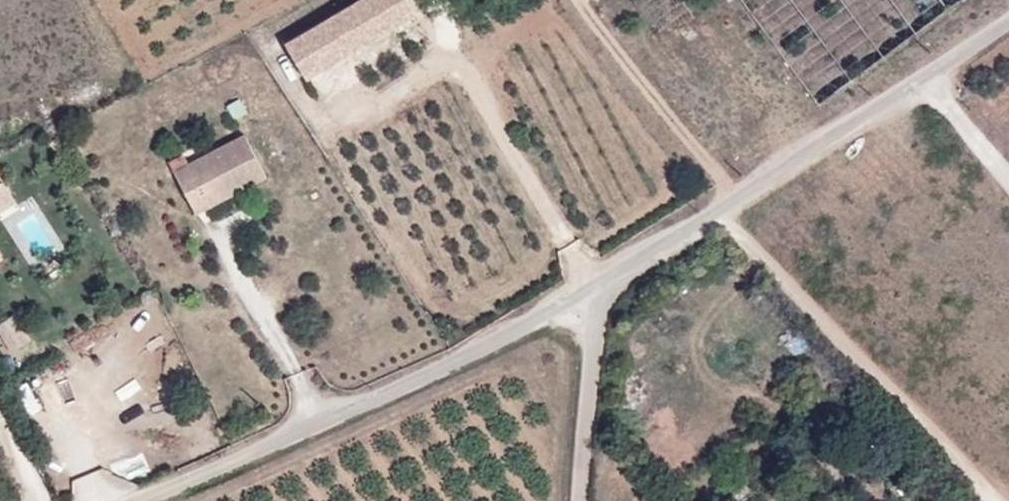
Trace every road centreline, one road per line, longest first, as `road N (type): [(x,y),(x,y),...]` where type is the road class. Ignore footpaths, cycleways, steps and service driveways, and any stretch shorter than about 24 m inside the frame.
road 1 (tertiary): [(600,274),(453,361),(141,500)]
road 2 (tertiary): [(924,77),(600,274)]
road 3 (residential): [(577,500),(600,274)]
road 4 (residential): [(924,77),(1008,170)]

